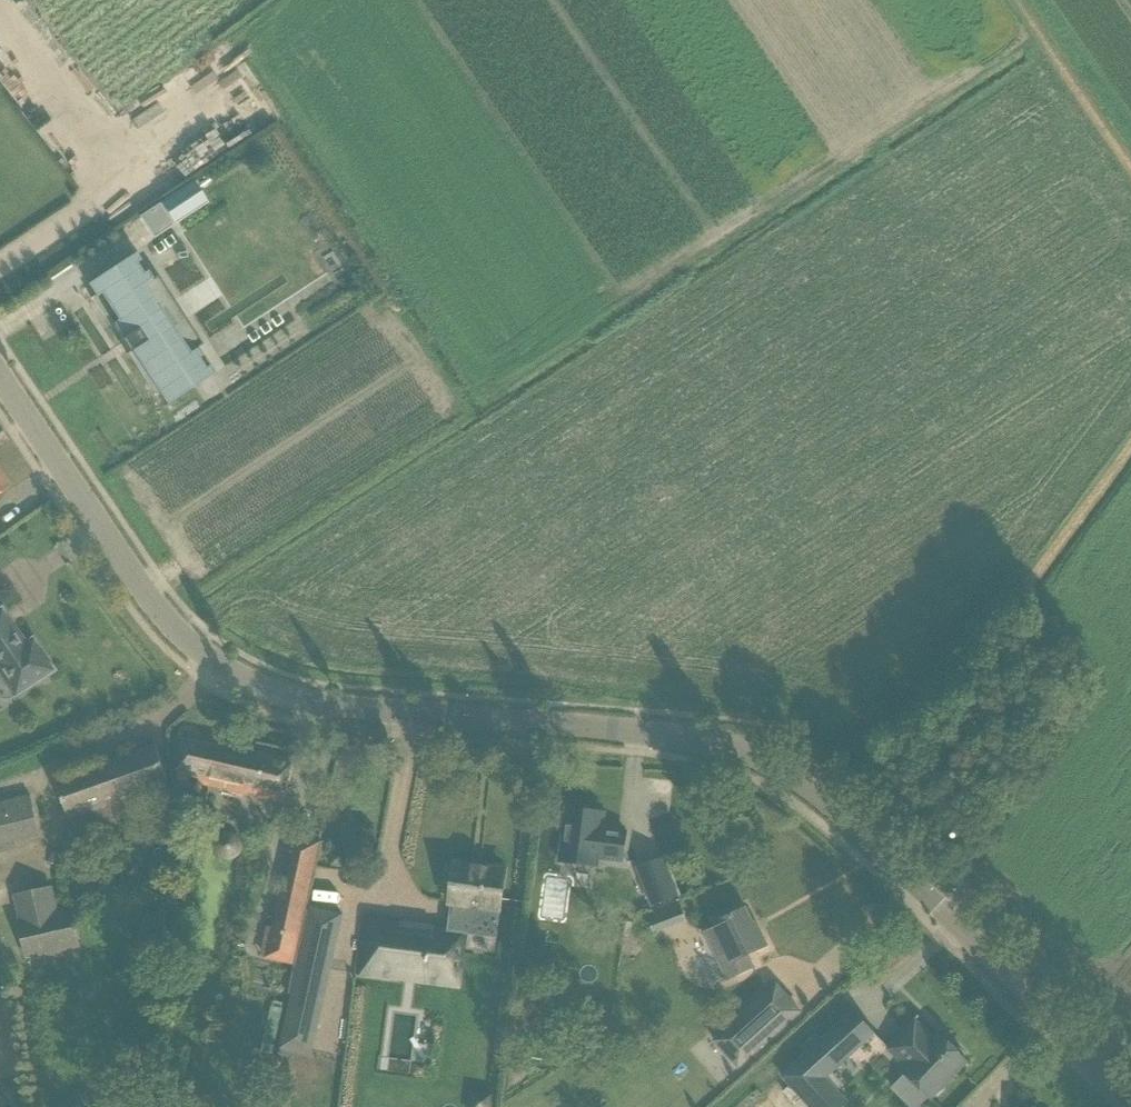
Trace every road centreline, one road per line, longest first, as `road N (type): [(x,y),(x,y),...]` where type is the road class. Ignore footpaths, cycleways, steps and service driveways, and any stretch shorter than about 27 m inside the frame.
road 1 (tertiary): [(1130,1092),(815,794),(724,742),(656,727),(312,704),(222,670),(177,636),(142,594),(0,379)]

